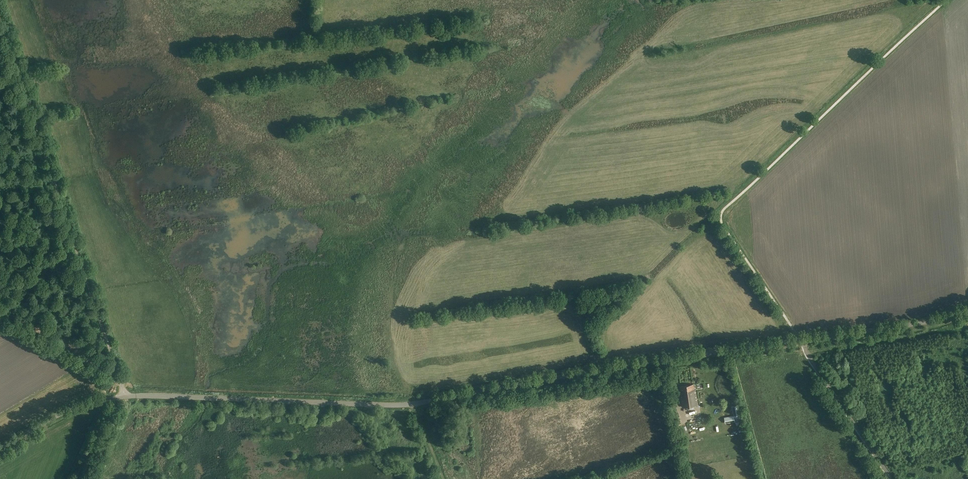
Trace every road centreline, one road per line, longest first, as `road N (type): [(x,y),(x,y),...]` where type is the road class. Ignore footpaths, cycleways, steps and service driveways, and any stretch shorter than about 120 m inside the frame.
road 1 (unclassified): [(414,405),(967,309)]
road 2 (track): [(107,343),(0,23)]
road 3 (unclassified): [(414,405),(124,396)]
road 4 (track): [(891,478),(800,341)]
road 5 (unclassified): [(0,449),(75,408),(124,396)]
road 6 (track): [(116,371),(0,312)]

